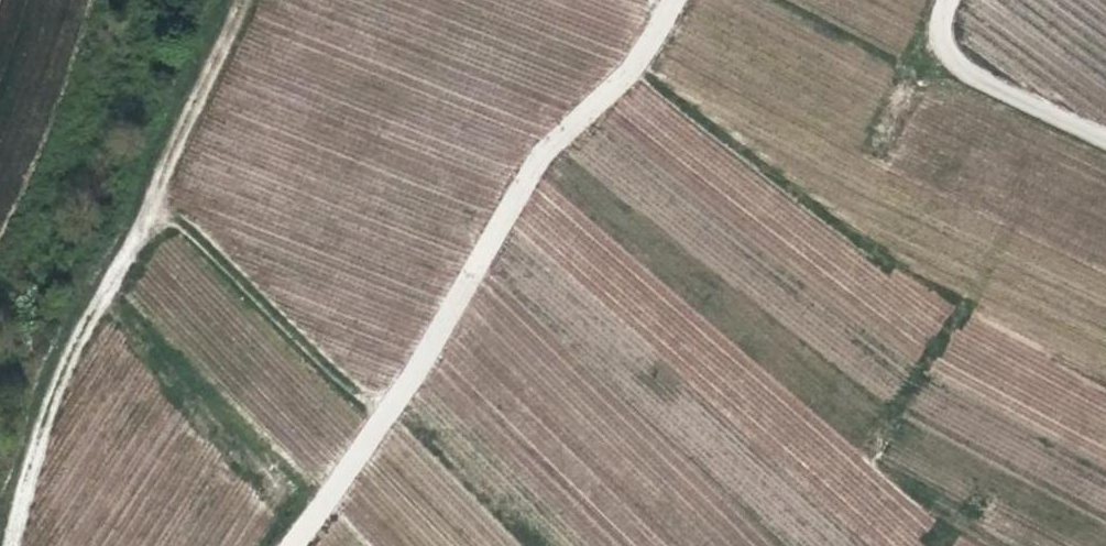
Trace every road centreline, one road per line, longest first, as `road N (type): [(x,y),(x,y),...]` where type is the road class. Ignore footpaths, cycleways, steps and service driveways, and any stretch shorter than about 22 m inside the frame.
road 1 (track): [(148,193),(348,392),(395,396),(502,199),(551,132),(651,45),(673,0)]
road 2 (track): [(4,545),(35,418),(236,0)]
road 3 (unclassified): [(1105,145),(956,68),(941,30),(942,0)]

